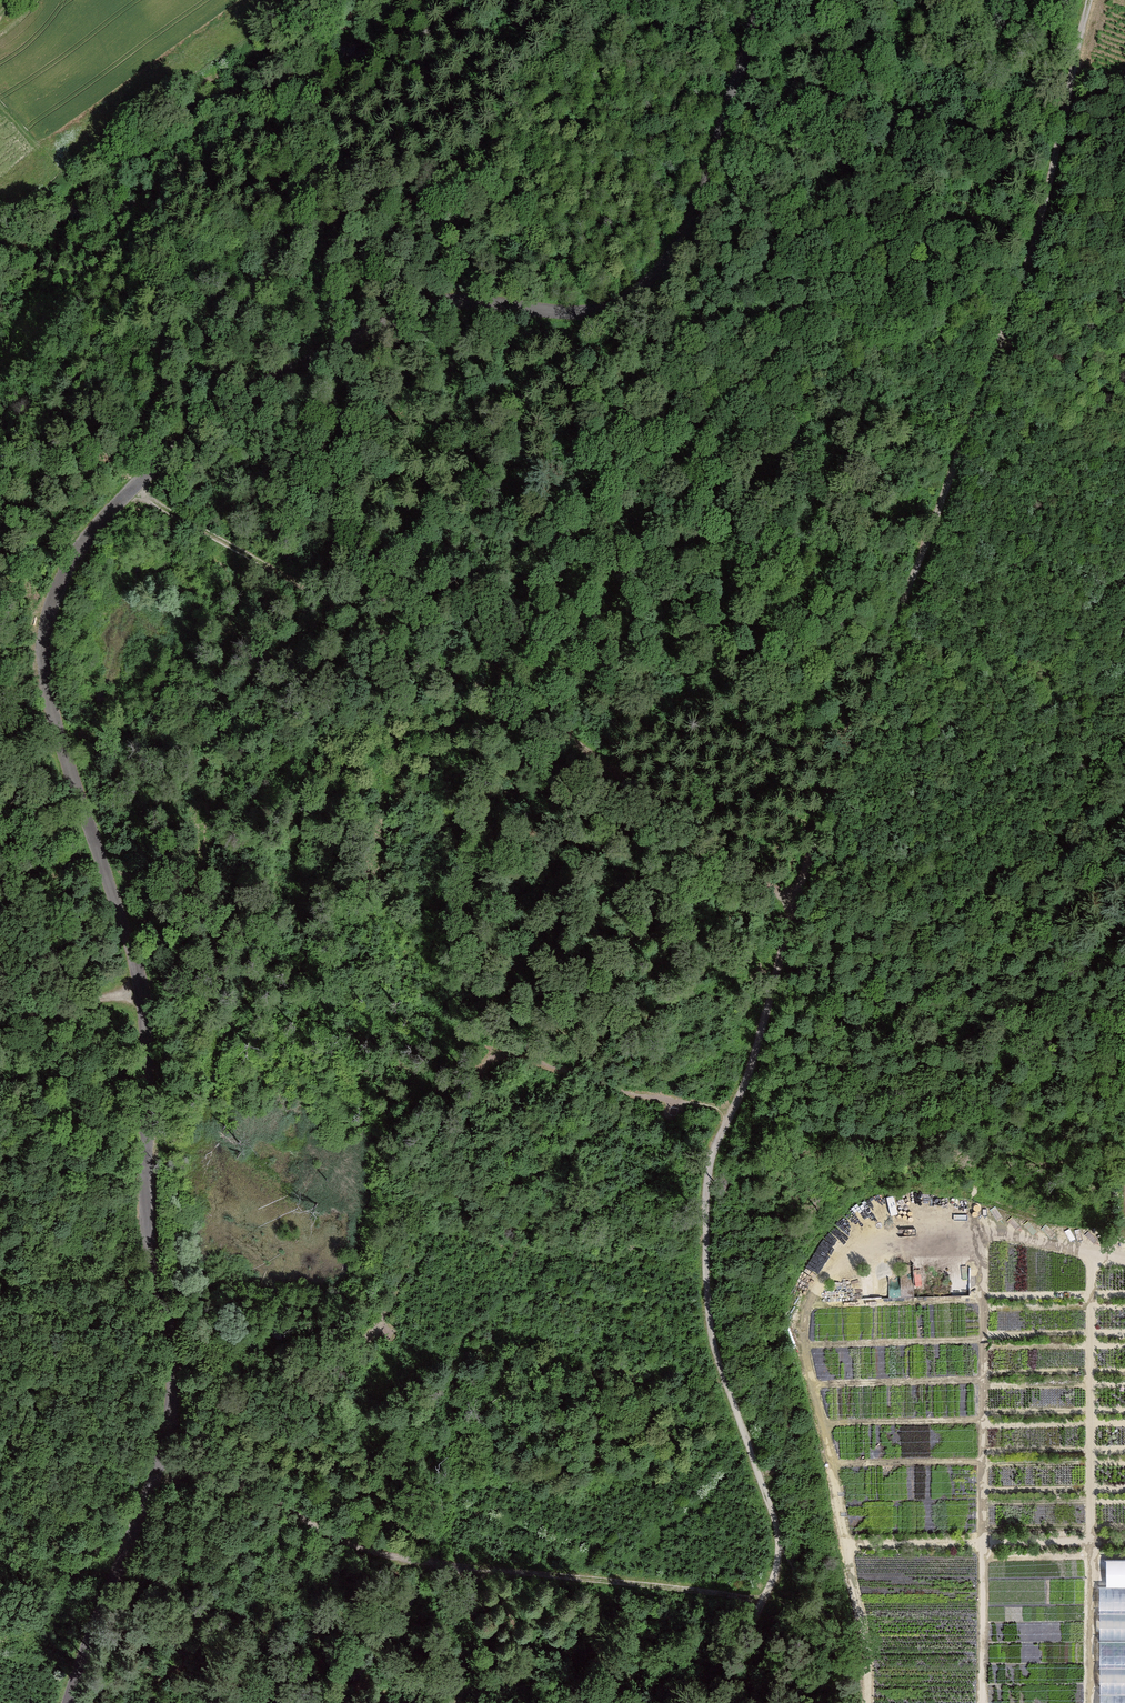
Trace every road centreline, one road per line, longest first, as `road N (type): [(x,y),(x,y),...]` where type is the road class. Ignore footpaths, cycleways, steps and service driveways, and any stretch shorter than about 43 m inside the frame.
road 1 (unclassified): [(69,1702),(165,1453),(174,1407),(174,1351),(146,1201),(142,996),(52,690),(45,645),(83,544),(136,484),(256,389),(417,312),(465,303),(605,311),(665,279),(689,233),(763,0)]
road 2 (track): [(732,1112),(793,903),(1031,262),(1090,0)]
road 3 (track): [(1124,964),(1055,950),(939,902),(793,903),(564,732),(136,484)]
road 4 (track): [(867,1702),(864,1633),(798,1333),(813,1265),(853,1220),(913,1207),(1112,1255)]
road 5 (track): [(766,1601),(776,1521),(720,1366),(708,1296),(708,1187),(732,1112)]
road 6 (track): [(982,1702),(985,1222)]
road 7 (track): [(1092,1250),(1092,1702)]
road 8 (track): [(473,1567),(766,1601)]
road 9 (track): [(845,1544),(1124,1542)]
road 10 (track): [(238,1487),(354,1547),(473,1567)]
road 11 (track): [(984,1339),(801,1345)]
road 12 (track): [(984,1299),(804,1305)]
road 13 (track): [(984,1380),(811,1384)]
road 14 (track): [(984,1420),(822,1424)]
road 15 (track): [(984,1461),(830,1463)]
road 16 (track): [(142,996),(0,1019)]
road 17 (track): [(685,1702),(752,1630),(766,1601)]

